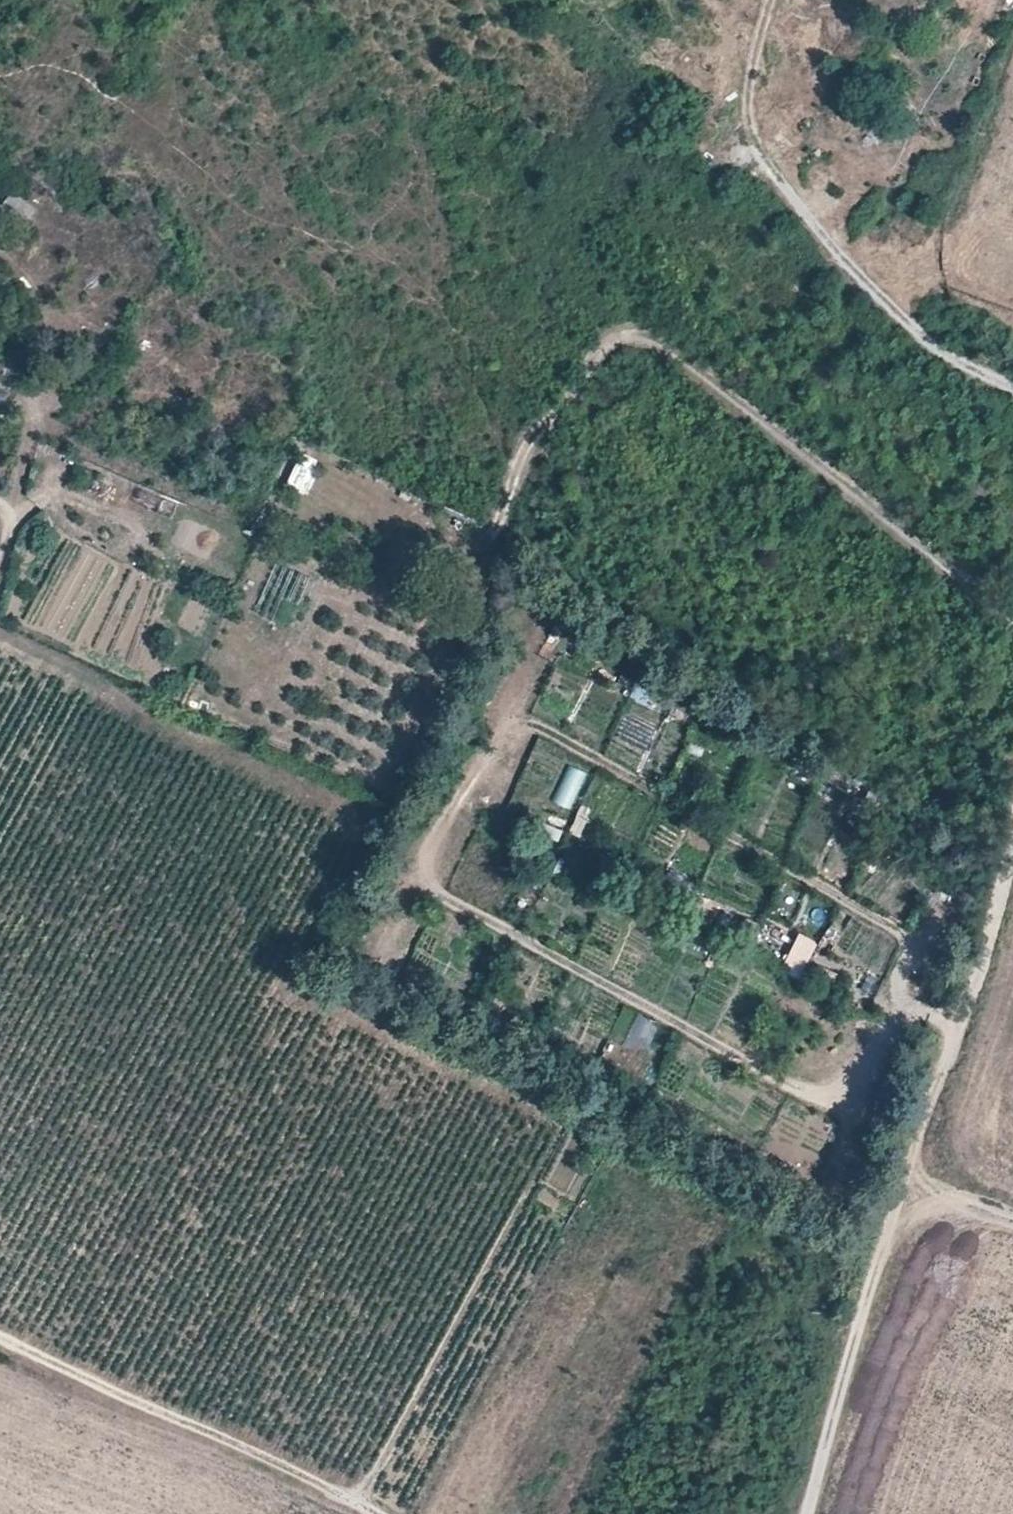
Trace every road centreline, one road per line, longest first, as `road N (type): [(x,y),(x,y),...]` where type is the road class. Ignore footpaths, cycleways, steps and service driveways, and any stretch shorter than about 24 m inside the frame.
road 1 (track): [(804,1513),(956,1021)]
road 2 (track): [(365,1513),(0,1358)]
road 3 (unclassified): [(956,1021),(1012,829)]

